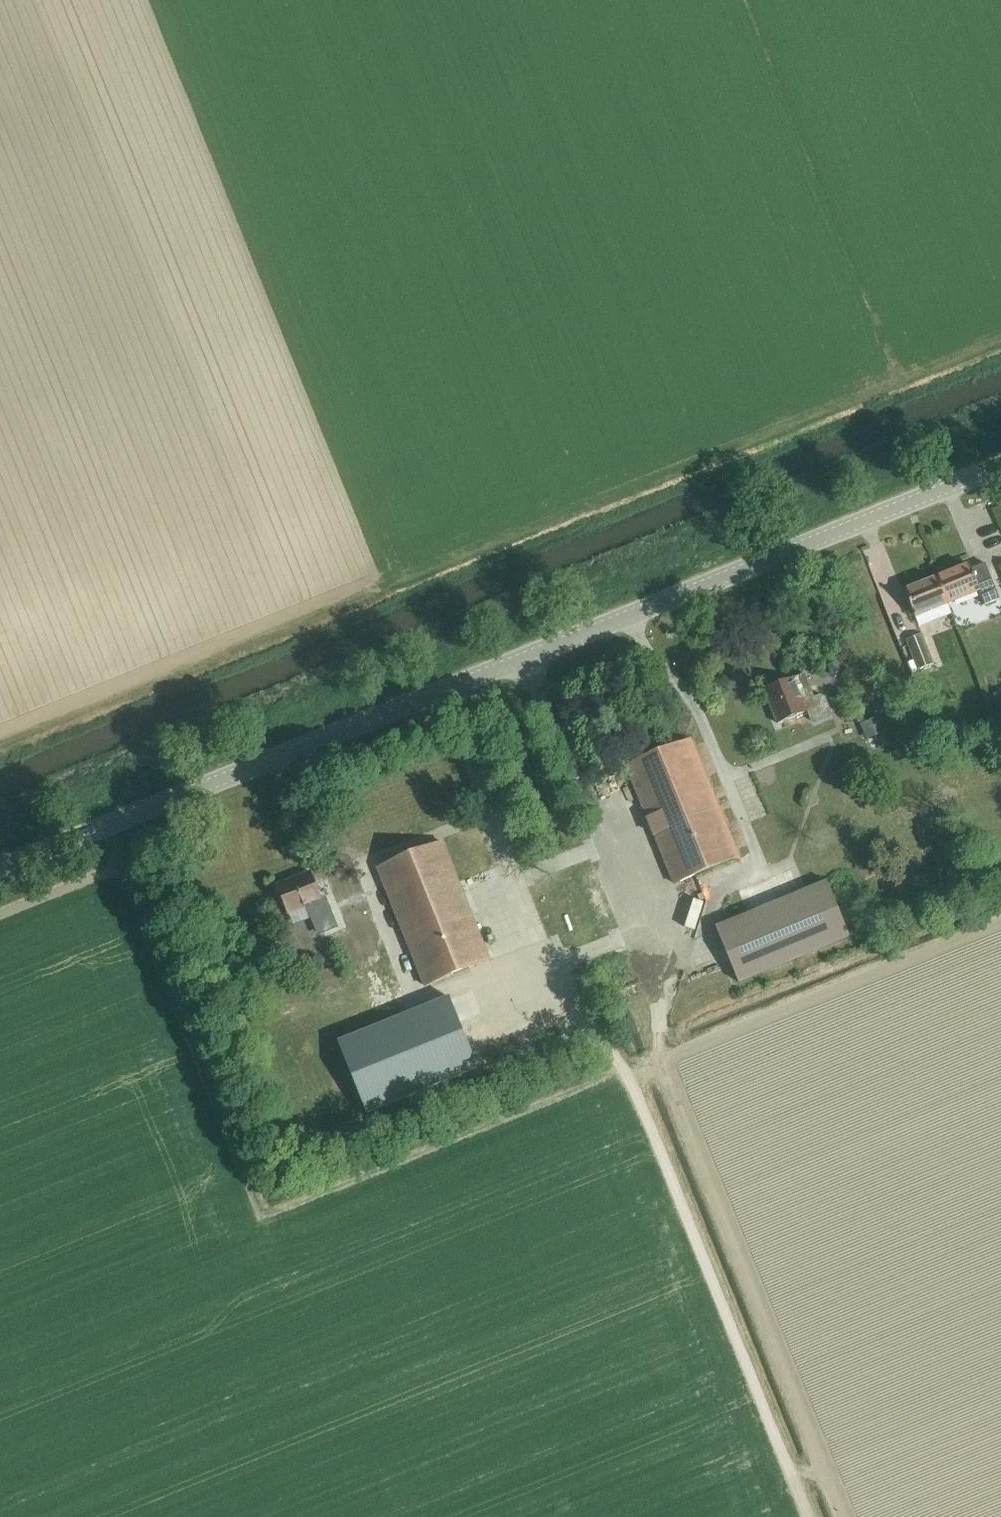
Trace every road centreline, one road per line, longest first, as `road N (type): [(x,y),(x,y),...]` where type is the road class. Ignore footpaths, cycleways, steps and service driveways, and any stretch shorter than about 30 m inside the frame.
road 1 (unclassified): [(0,867),(1000,465)]

